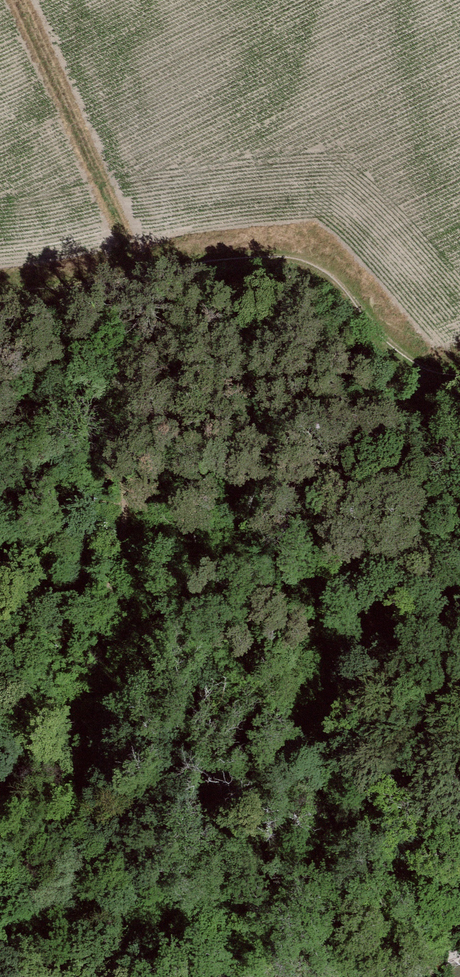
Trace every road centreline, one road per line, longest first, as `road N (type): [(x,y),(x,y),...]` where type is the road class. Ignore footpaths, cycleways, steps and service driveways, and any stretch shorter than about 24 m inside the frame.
road 1 (track): [(0,824),(34,604),(78,407),(125,251),(8,0)]
road 2 (track): [(0,973),(41,961),(126,882),(202,874),(459,796)]
road 3 (track): [(0,281),(234,230),(319,255),(381,317),(445,346),(459,341)]

